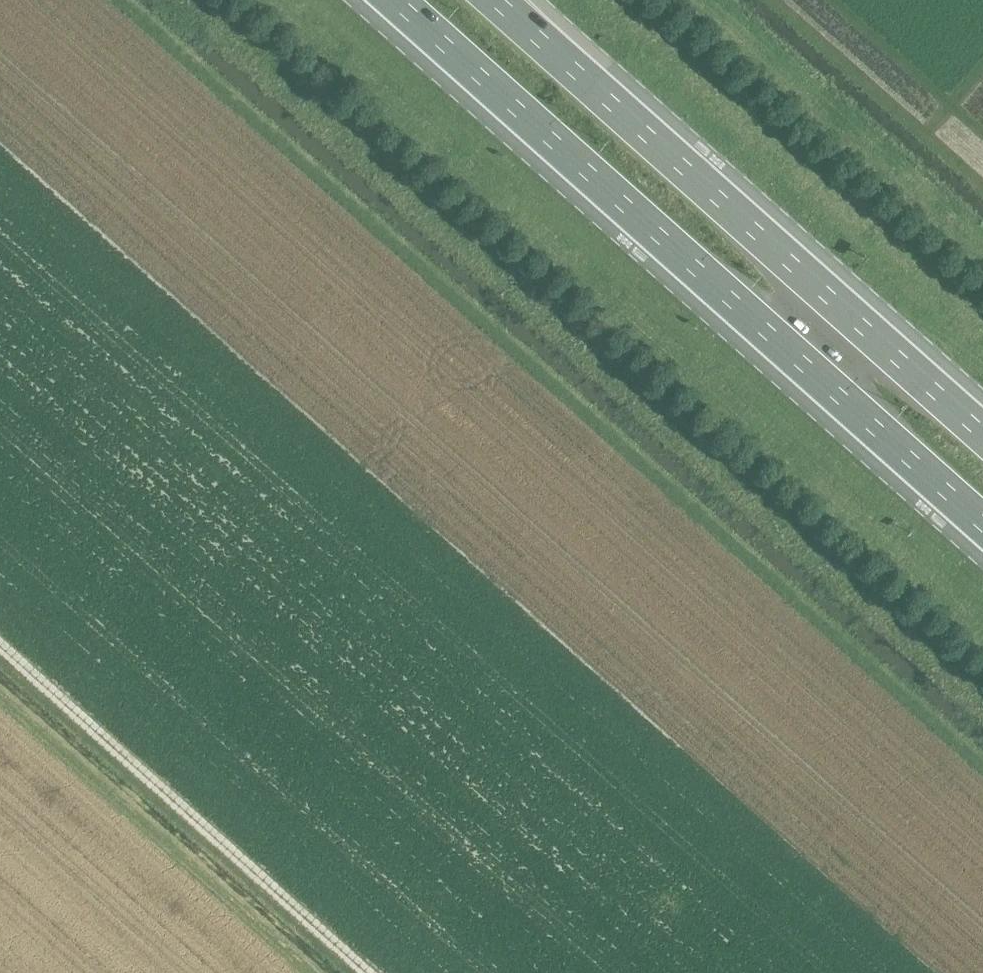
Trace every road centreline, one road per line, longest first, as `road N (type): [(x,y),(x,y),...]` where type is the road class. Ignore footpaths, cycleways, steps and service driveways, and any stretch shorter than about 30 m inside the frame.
road 1 (primary): [(399,0),(982,525)]
road 2 (primary): [(982,434),(498,0)]

